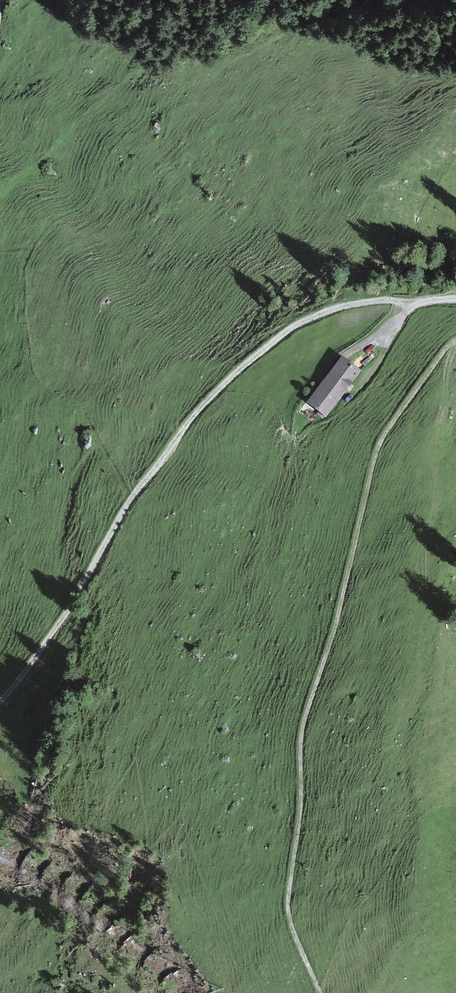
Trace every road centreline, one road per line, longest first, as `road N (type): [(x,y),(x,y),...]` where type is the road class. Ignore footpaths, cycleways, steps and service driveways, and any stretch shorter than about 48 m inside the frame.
road 1 (track): [(324,992),(290,915),(303,728),(383,442),(455,341)]
road 2 (track): [(455,299),(339,308),(268,343),(182,432),(74,606),(0,699)]

